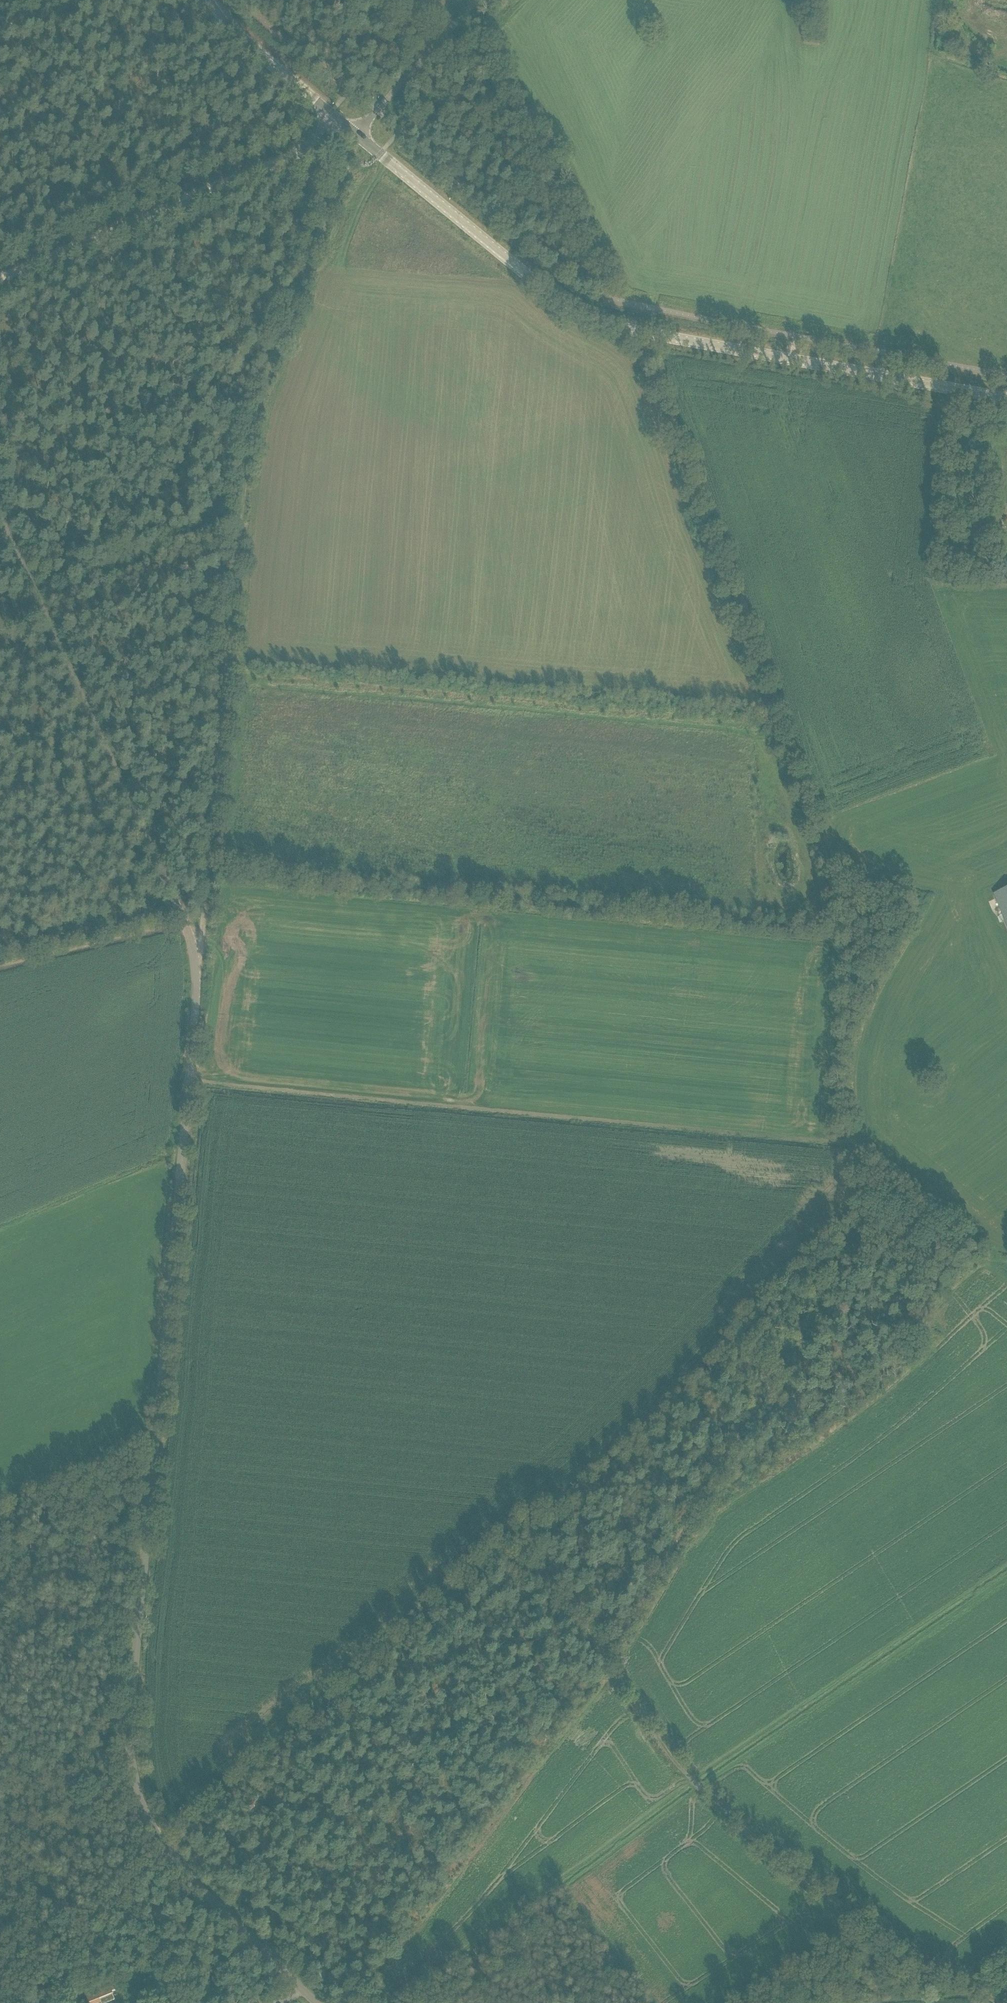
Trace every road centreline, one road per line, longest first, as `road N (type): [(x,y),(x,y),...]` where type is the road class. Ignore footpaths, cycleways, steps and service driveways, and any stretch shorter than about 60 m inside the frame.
road 1 (unclassified): [(314,2002),(261,1953),(177,1848),(135,1767),(132,1721),(199,961),(0,515)]
road 2 (track): [(998,2002),(851,1918),(739,1825),(674,1762),(623,1682),(492,1552),(177,1848)]
road 3 (track): [(207,872),(245,462),(333,198),(362,165)]
road 4 (tertiary): [(1006,399),(625,324),(507,257),(355,132)]
road 5 (track): [(492,1552),(726,1339),(750,1357),(786,1366),(816,1345),(848,1306),(866,1250),(863,1166)]
road 6 (unclassified): [(0,278),(296,154),(340,119)]
road 7 (track): [(25,2002),(86,1925),(177,1848)]
road 8 (unclassified): [(355,132),(475,0)]
road 9 (tertiary): [(340,119),(243,41),(210,0)]

